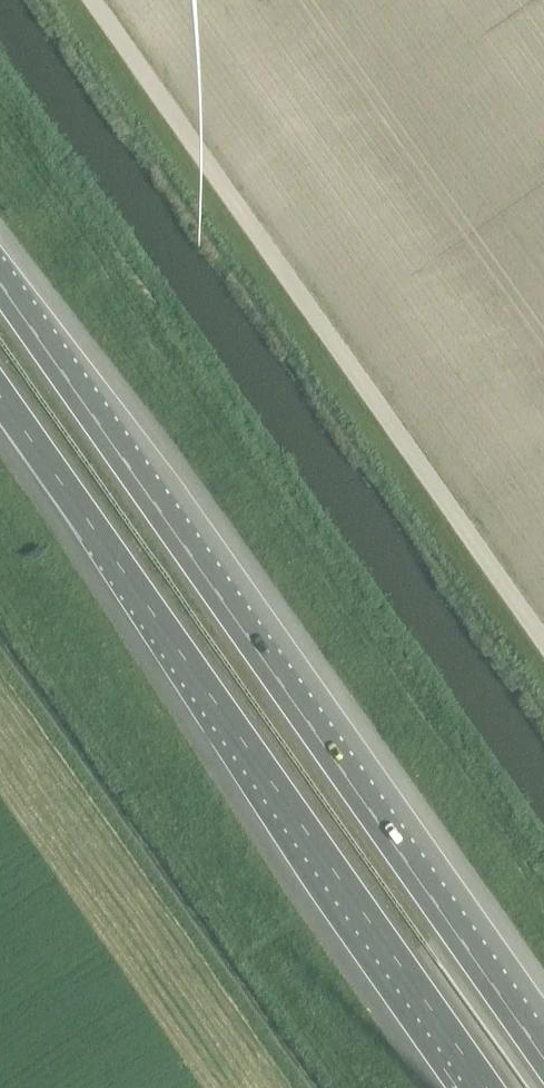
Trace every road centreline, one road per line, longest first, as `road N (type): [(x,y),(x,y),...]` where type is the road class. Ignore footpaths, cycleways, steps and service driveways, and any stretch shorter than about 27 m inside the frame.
road 1 (motorway): [(543,1057),(0,282)]
road 2 (motorway): [(0,395),(488,1087)]

